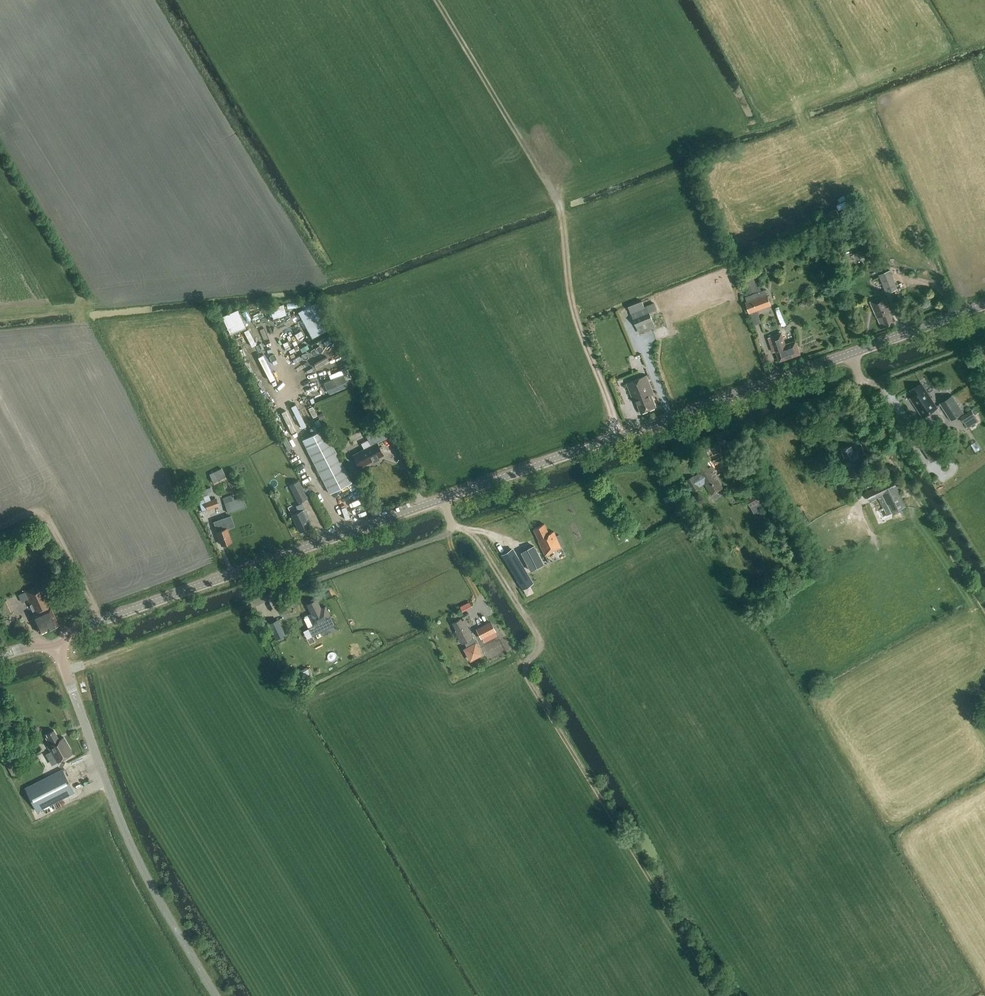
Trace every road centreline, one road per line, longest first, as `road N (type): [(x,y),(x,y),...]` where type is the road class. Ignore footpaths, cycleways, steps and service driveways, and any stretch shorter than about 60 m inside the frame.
road 1 (tertiary): [(441,499),(984,303)]
road 2 (tertiary): [(52,638),(441,499)]
road 3 (unclassified): [(219,995),(133,847),(52,638)]
road 4 (track): [(65,671),(297,586)]
road 5 (track): [(102,621),(55,525),(24,511),(0,520)]

